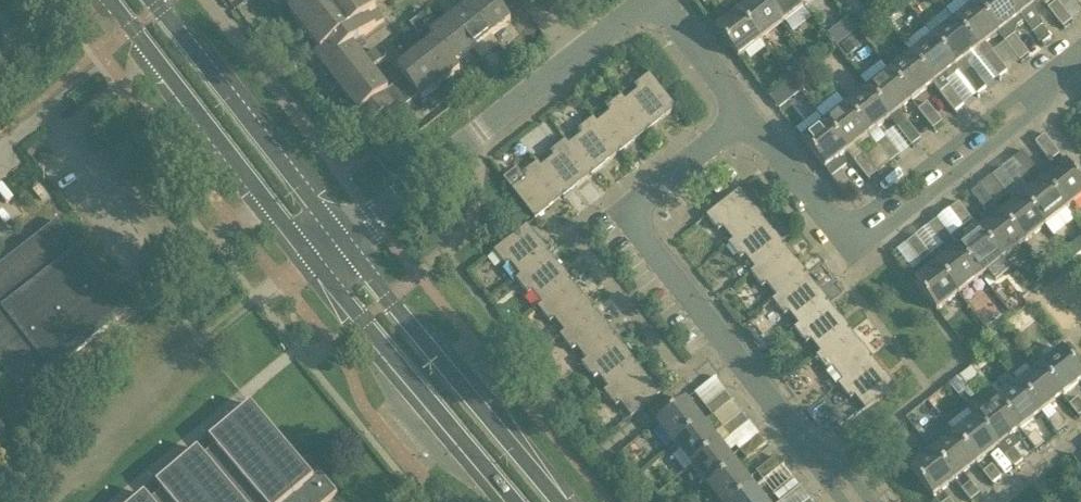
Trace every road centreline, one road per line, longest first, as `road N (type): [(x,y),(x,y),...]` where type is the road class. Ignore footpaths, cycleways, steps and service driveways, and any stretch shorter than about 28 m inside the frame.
road 1 (residential): [(811,443),(636,222),(639,208),(744,119)]
road 2 (tertiary): [(556,501),(339,241)]
road 3 (tertiary): [(115,0),(313,260)]
road 4 (tertiary): [(313,260),(516,501)]
road 5 (tertiary): [(339,241),(152,0)]
road 6 (residential): [(339,241),(576,59)]
road 7 (residential): [(837,228),(892,225),(1033,112),(1048,79)]
road 8 (residential): [(1048,79),(837,228)]
road 9 (residential): [(744,119),(652,0)]
road 10 (residential): [(837,228),(744,119)]

